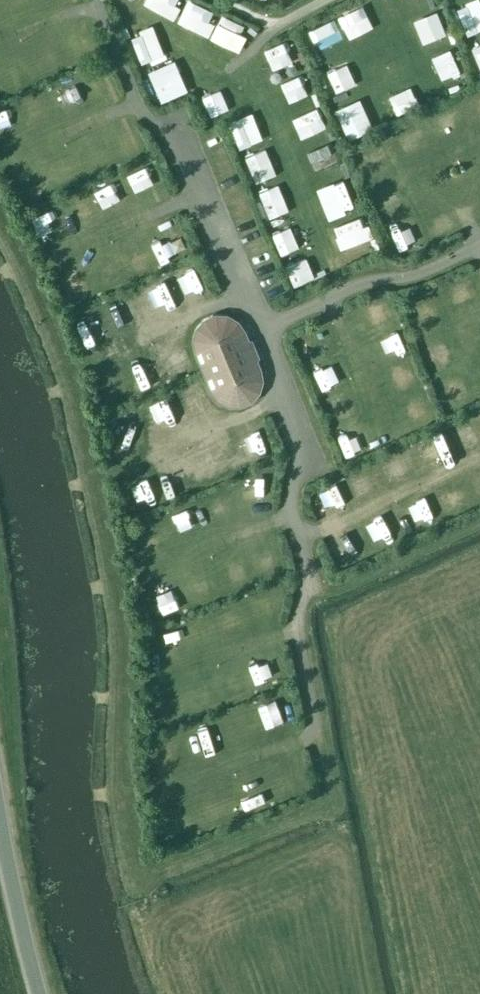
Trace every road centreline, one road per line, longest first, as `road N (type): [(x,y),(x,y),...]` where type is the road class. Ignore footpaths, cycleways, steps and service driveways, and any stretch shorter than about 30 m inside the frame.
road 1 (track): [(303,537),(479,455)]
road 2 (track): [(284,394),(120,467)]
road 3 (tertiary): [(39,993),(0,819)]
road 4 (track): [(317,731),(154,785)]
road 5 (track): [(203,188),(51,260)]
road 6 (track): [(245,291),(92,358)]
road 7 (track): [(297,625),(150,676)]
road 8 (track): [(136,101),(5,160)]
road 9 (track): [(290,512),(165,561)]

